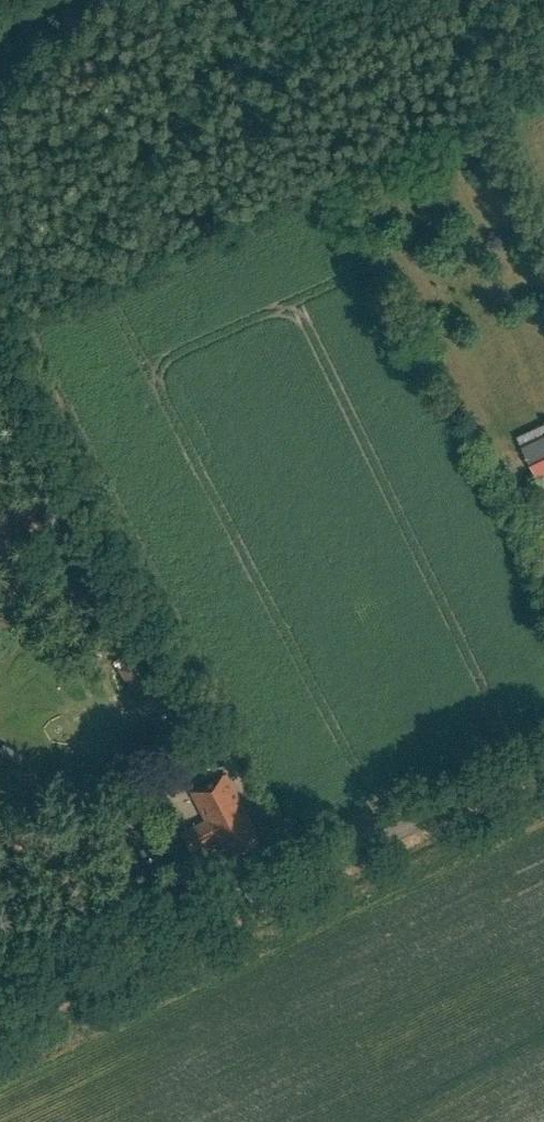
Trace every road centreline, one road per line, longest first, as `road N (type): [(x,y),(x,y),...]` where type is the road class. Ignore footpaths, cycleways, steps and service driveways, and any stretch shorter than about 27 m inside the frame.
road 1 (tertiary): [(0,1013),(543,756)]

